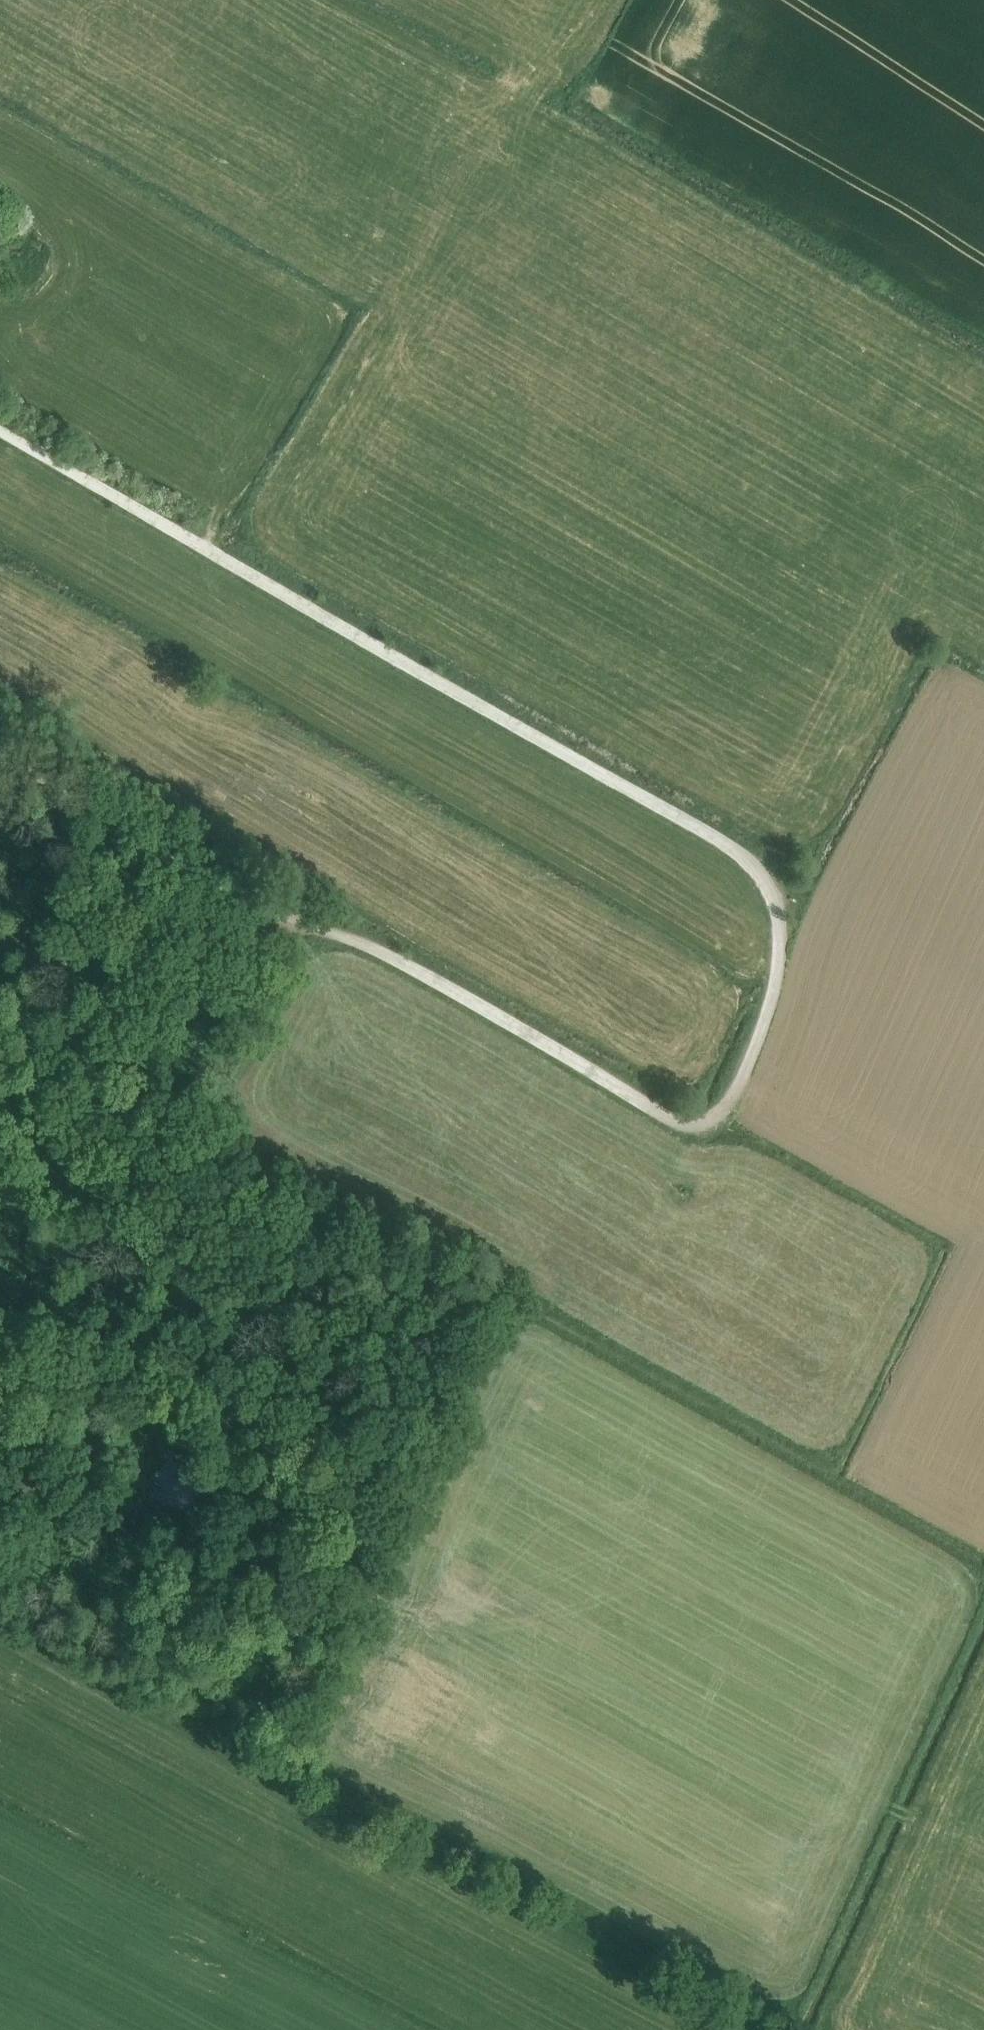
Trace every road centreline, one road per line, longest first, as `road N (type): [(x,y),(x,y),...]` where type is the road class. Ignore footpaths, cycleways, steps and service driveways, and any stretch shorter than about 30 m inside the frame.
road 1 (track): [(379,1606),(0,1479)]

